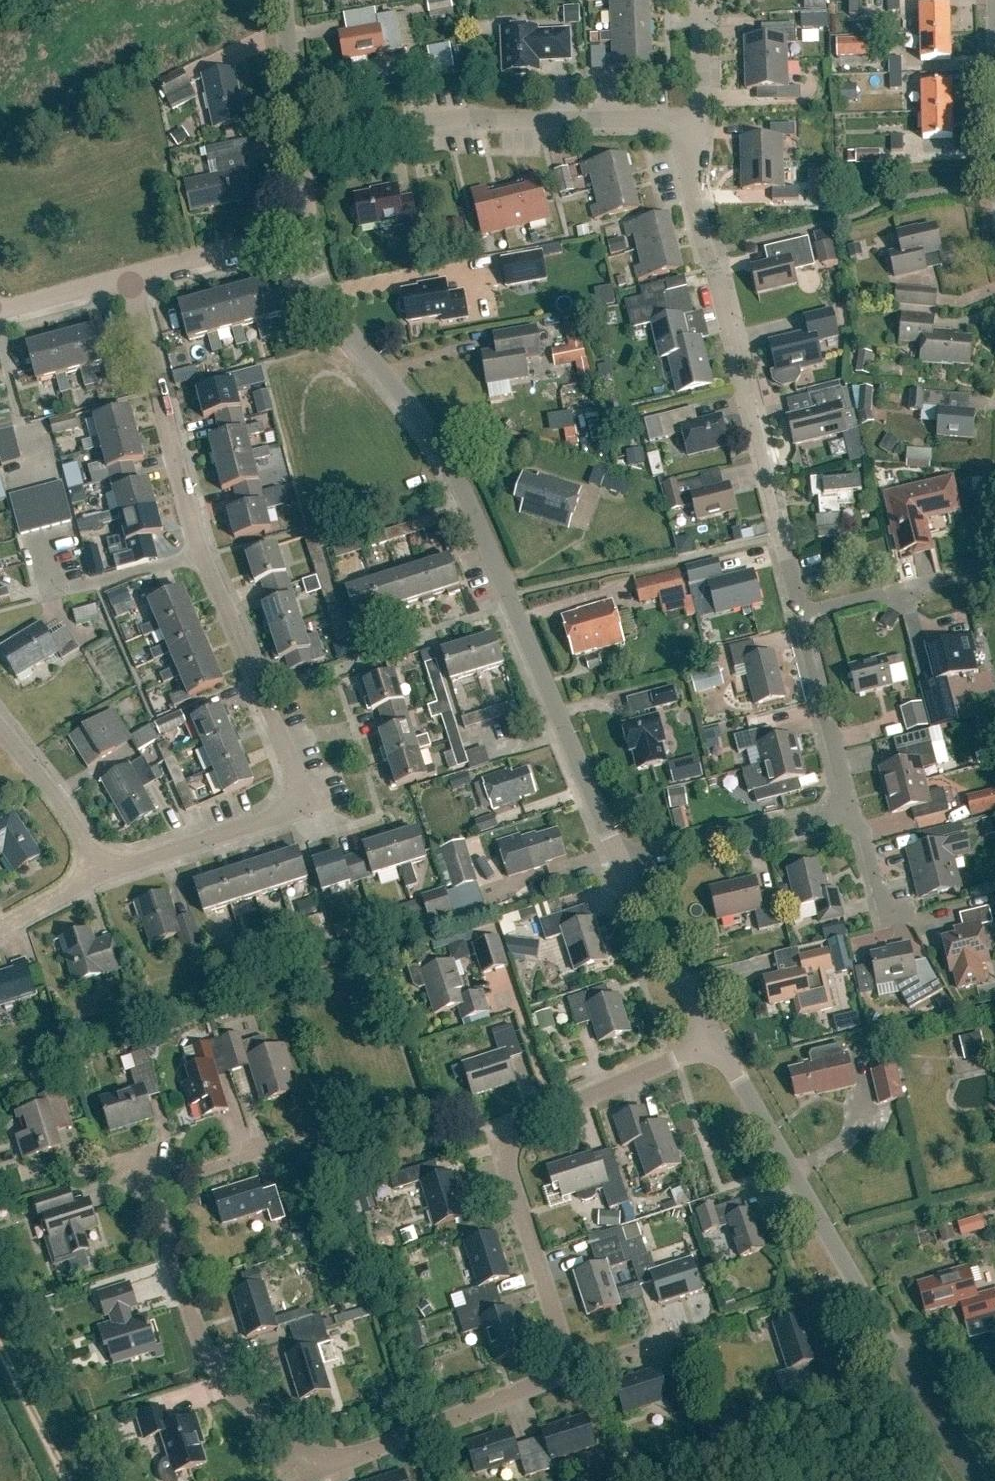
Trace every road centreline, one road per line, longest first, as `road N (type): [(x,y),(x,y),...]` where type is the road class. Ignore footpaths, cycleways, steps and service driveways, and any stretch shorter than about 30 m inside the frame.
road 1 (residential): [(106,870),(273,818),(298,800),(294,771),(203,555),(129,280)]
road 2 (residential): [(852,808),(690,193),(686,155),(695,120)]
road 3 (residential): [(624,861),(462,493),(428,431),(324,285),(305,232)]
road 4 (residential): [(972,1480),(718,1043)]
road 5 (residential): [(570,1369),(514,1182),(513,1150),(526,1123),(718,1043)]
road 6 (residential): [(297,145),(466,117),(695,120)]
road 7 (residential): [(142,1159),(193,1325),(224,1383),(325,1468)]
road 8 (residential): [(325,1468),(570,1369)]
road 9 (unclassified): [(624,861),(852,808)]
road 10 (residential): [(718,1043),(624,861)]
road 11 (residential): [(129,280),(305,232)]
road 12 (residential): [(106,870),(0,730)]
road 13 (track): [(0,1344),(67,1480)]
road 14 (residential): [(297,145),(284,0)]
road 15 (residential): [(0,311),(129,280)]
road 16 (residential): [(0,932),(106,870)]
road 17 (residential): [(695,120),(703,104),(698,0)]

